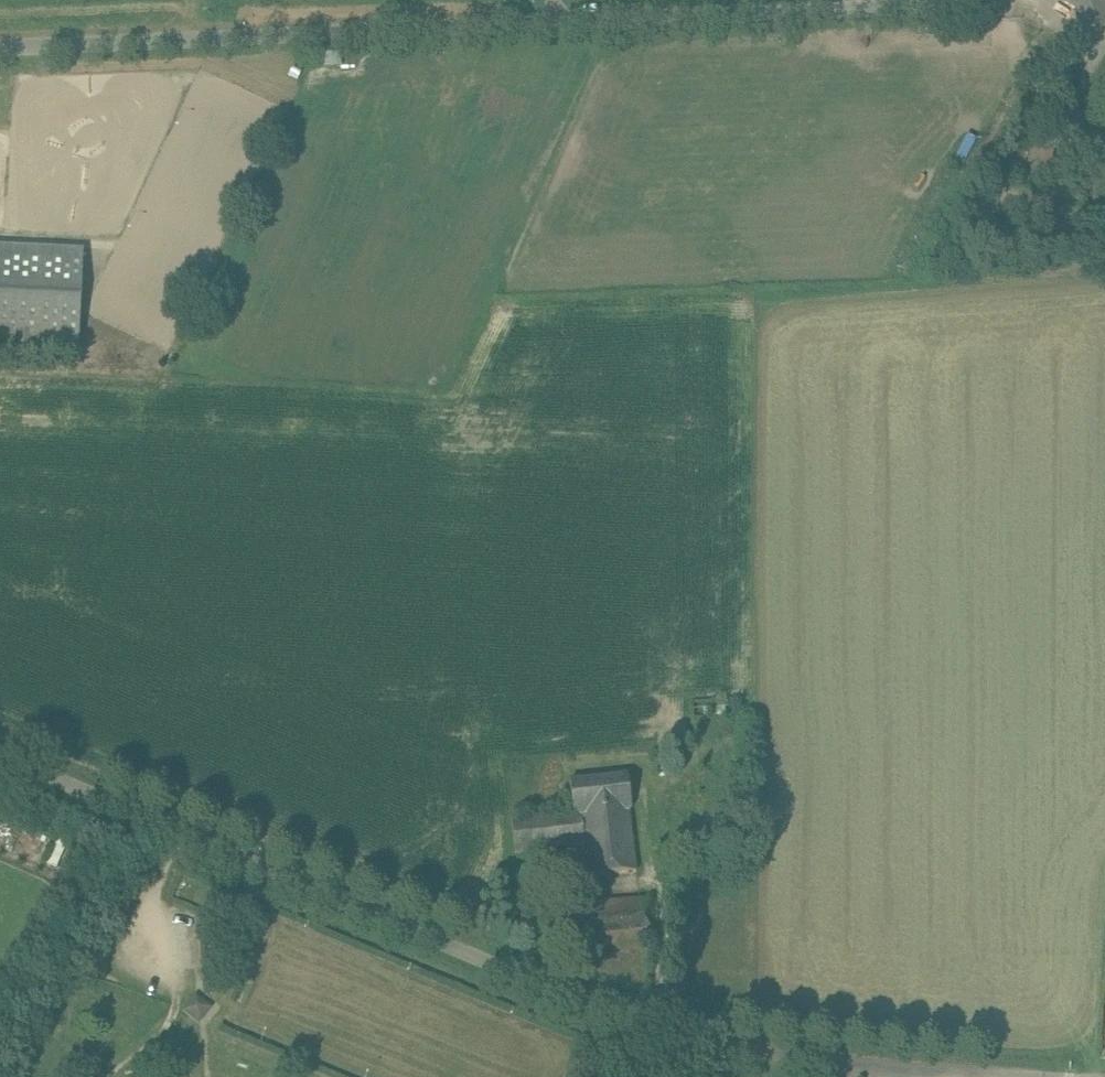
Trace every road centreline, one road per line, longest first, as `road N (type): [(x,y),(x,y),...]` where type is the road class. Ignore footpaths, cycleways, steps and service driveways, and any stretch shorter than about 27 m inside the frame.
road 1 (unclassified): [(1104,1072),(872,1057),(695,1023),(524,961),(0,736)]
road 2 (unclassified): [(0,26),(942,0)]

